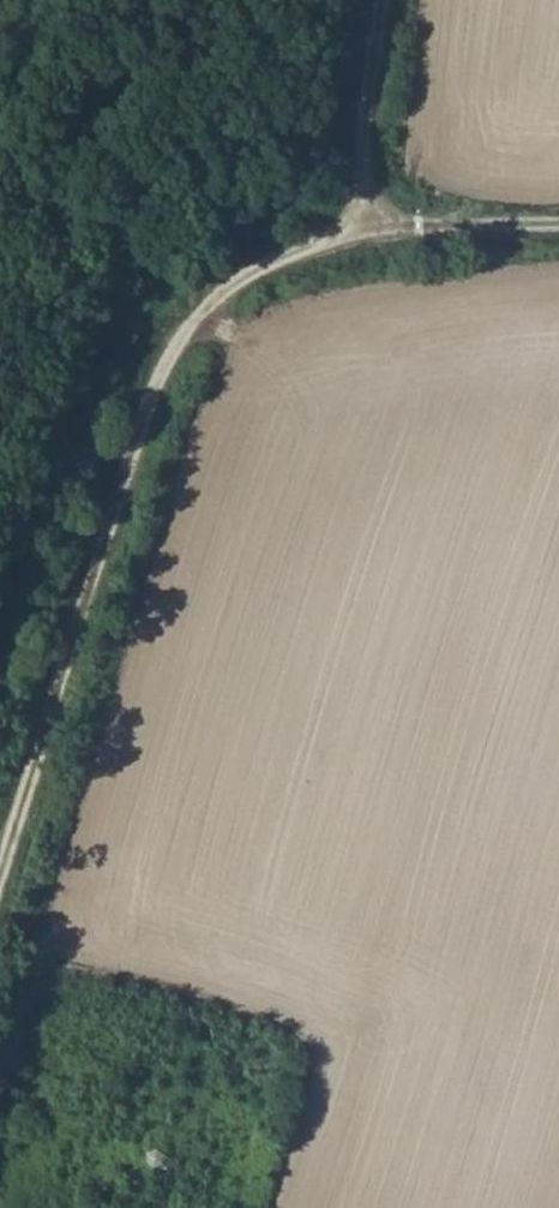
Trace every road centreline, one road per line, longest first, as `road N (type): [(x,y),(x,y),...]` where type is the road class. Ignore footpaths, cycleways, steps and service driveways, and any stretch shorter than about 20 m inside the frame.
road 1 (track): [(0,862),(6,865),(26,806),(142,428),(196,323),(257,272),(368,229),(558,230)]
road 2 (track): [(381,0),(360,151),(368,229)]

